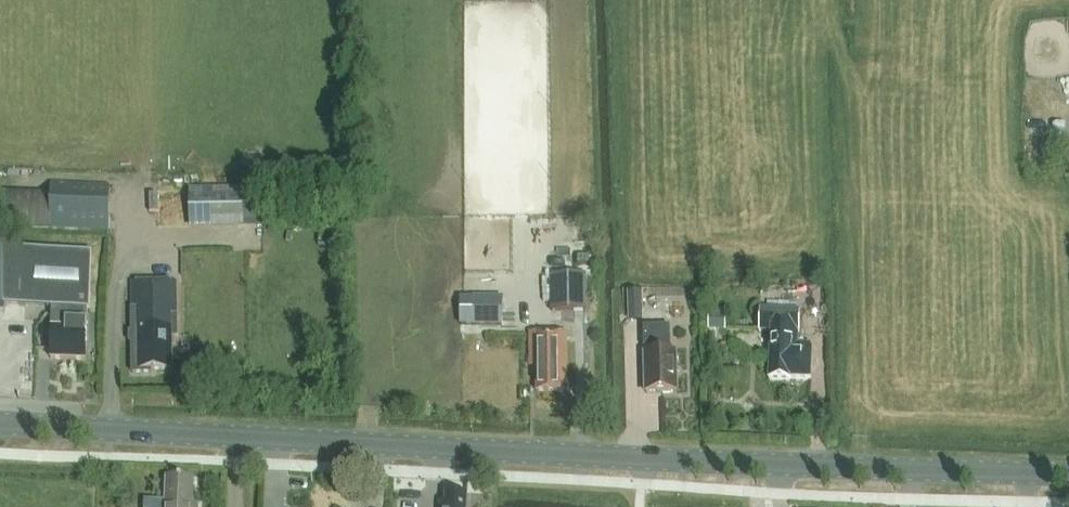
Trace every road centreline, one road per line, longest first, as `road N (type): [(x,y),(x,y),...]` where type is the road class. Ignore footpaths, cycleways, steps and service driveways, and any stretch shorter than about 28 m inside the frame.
road 1 (secondary): [(1068,473),(0,426)]

